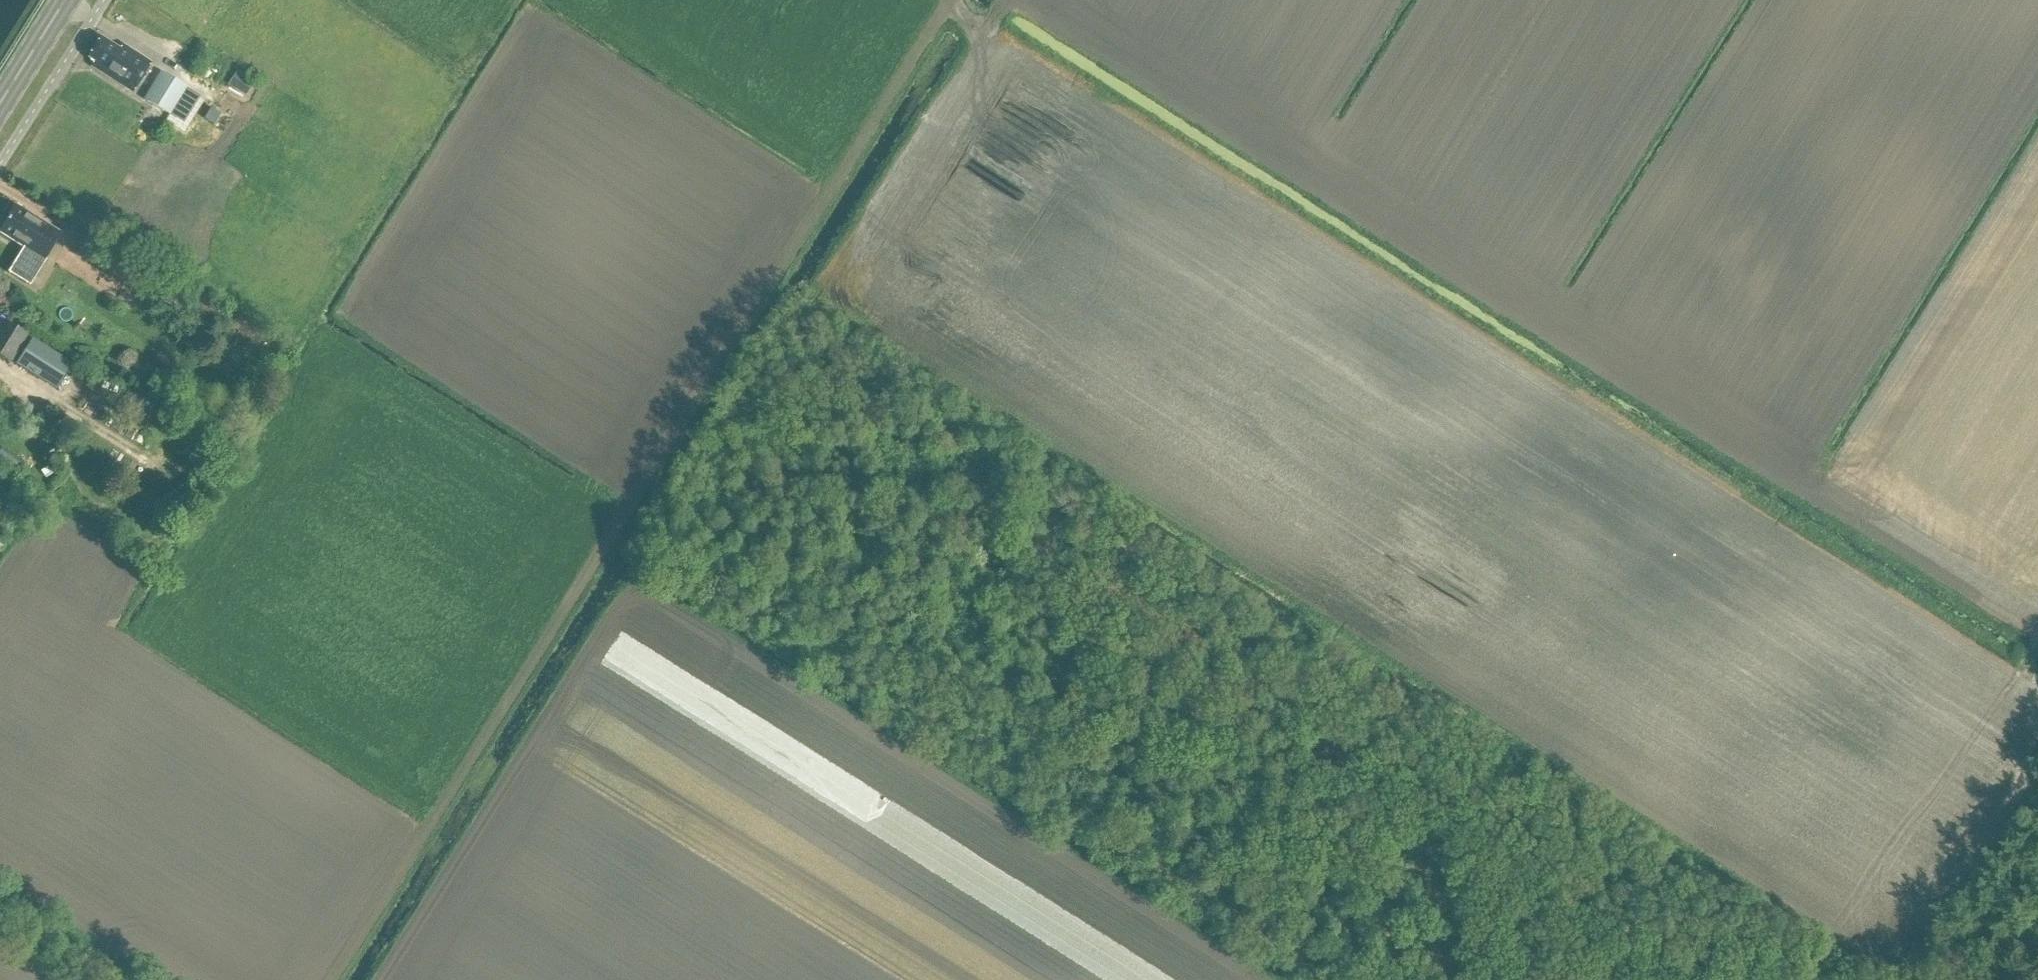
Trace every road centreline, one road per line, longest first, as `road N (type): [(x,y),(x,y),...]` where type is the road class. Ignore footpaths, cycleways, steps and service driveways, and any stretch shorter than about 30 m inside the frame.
road 1 (track): [(0,910),(111,979)]
road 2 (primary): [(0,104),(66,0)]

